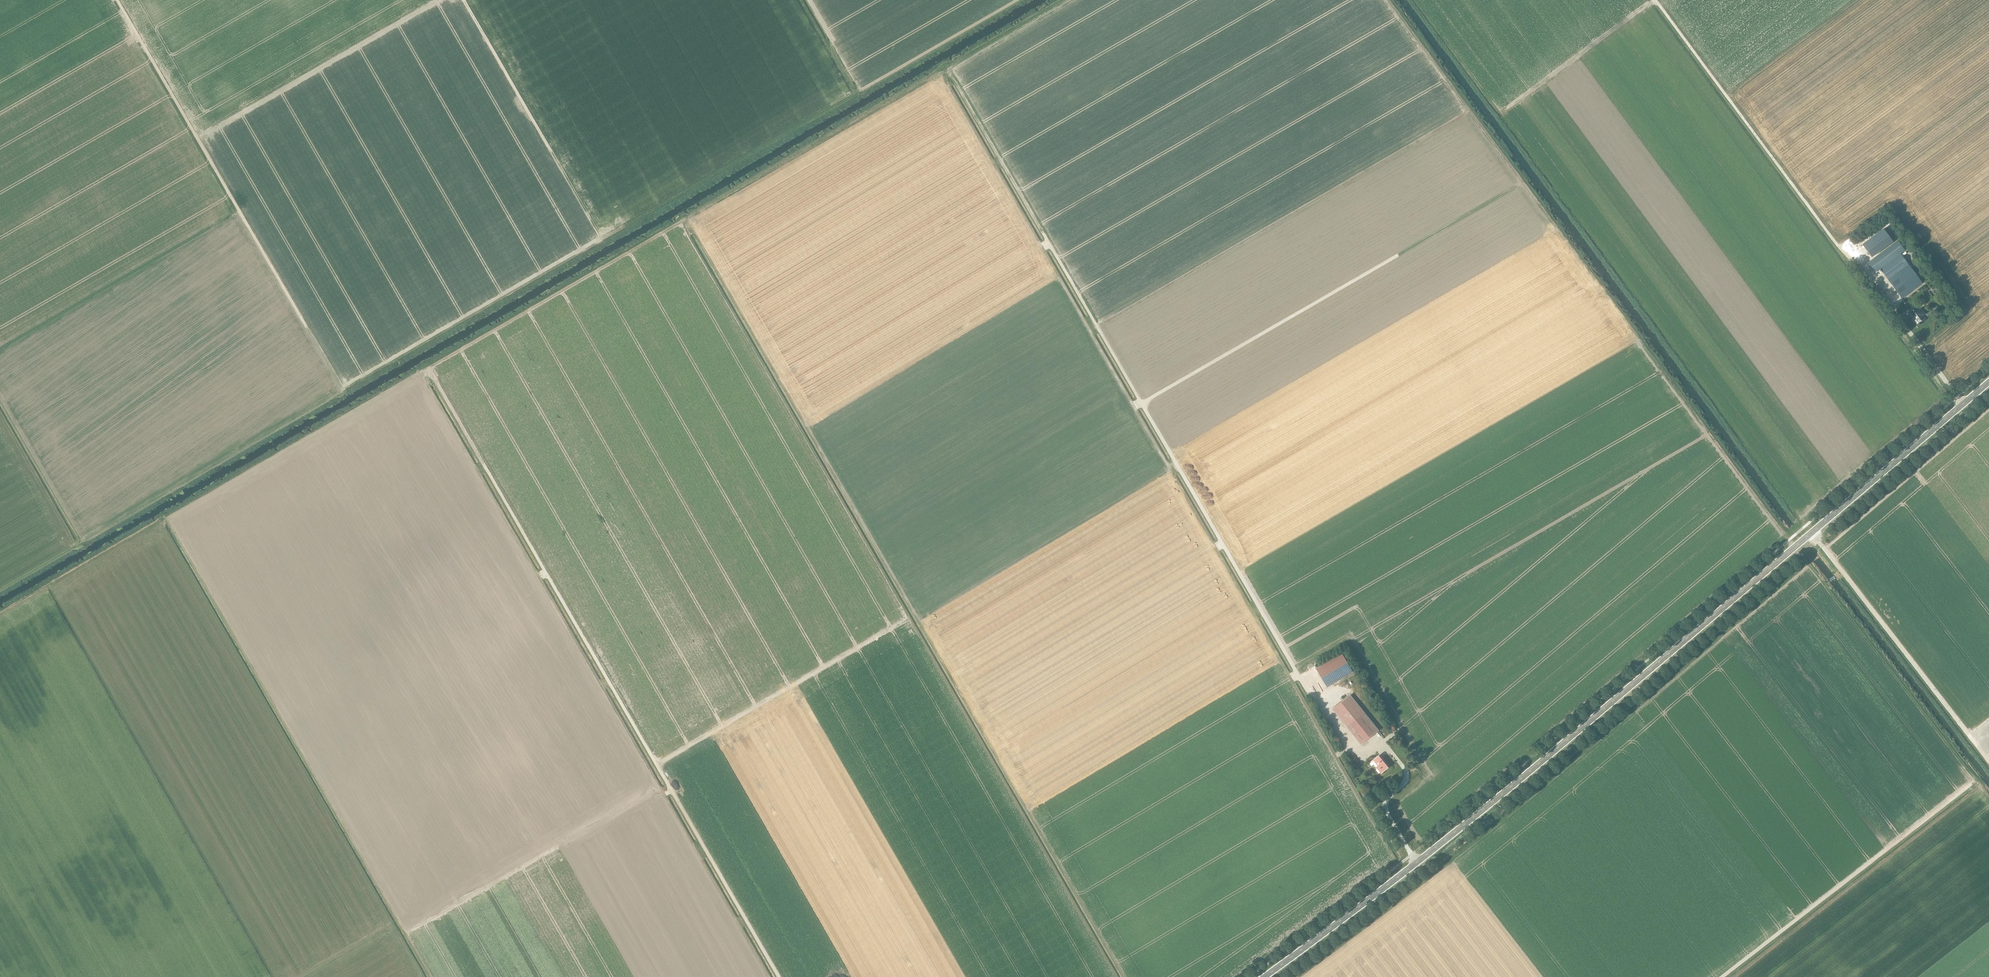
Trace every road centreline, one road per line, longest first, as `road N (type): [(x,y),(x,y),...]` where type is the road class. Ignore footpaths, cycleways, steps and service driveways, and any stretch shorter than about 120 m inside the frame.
road 1 (secondary): [(1264,976),(1467,823),(1988,382)]
road 2 (track): [(545,151),(458,0)]

